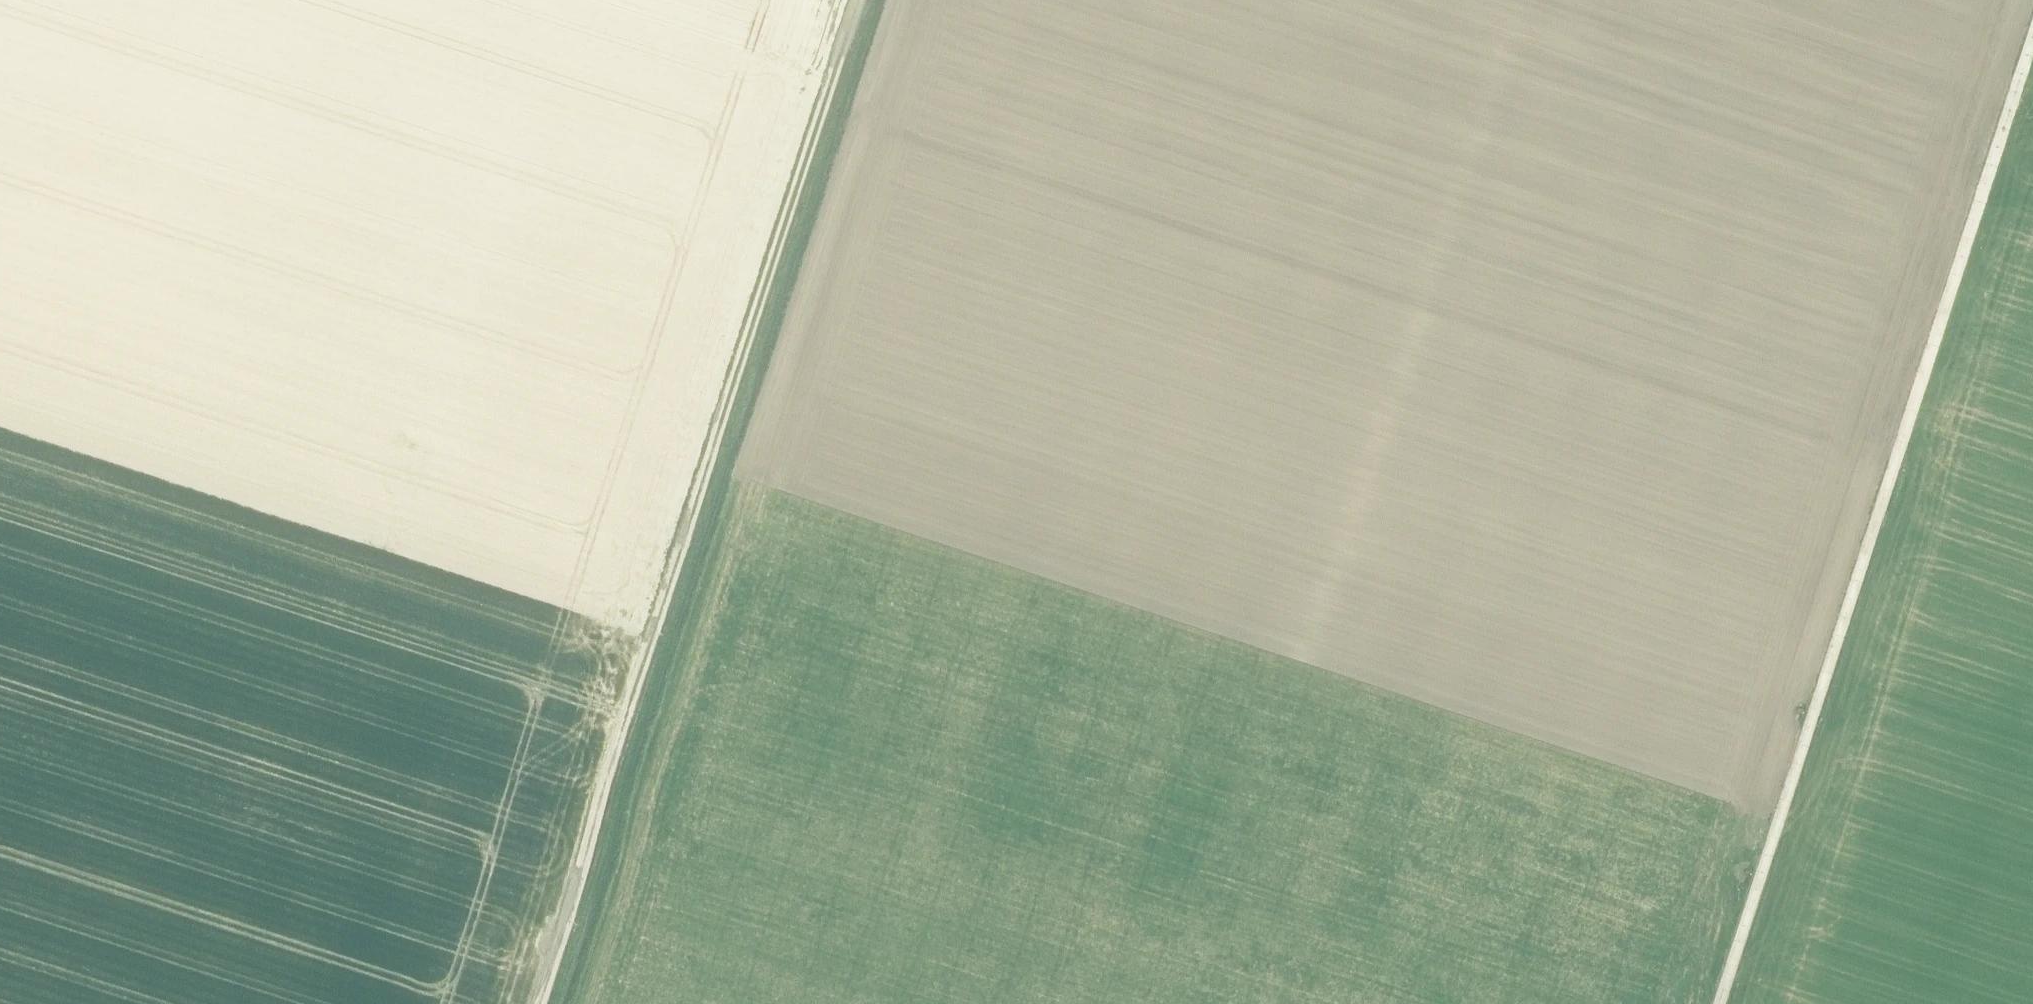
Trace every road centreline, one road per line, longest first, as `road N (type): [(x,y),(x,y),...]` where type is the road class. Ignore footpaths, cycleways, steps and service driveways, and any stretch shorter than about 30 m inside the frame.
road 1 (track): [(2032,44),(1720,1003)]

